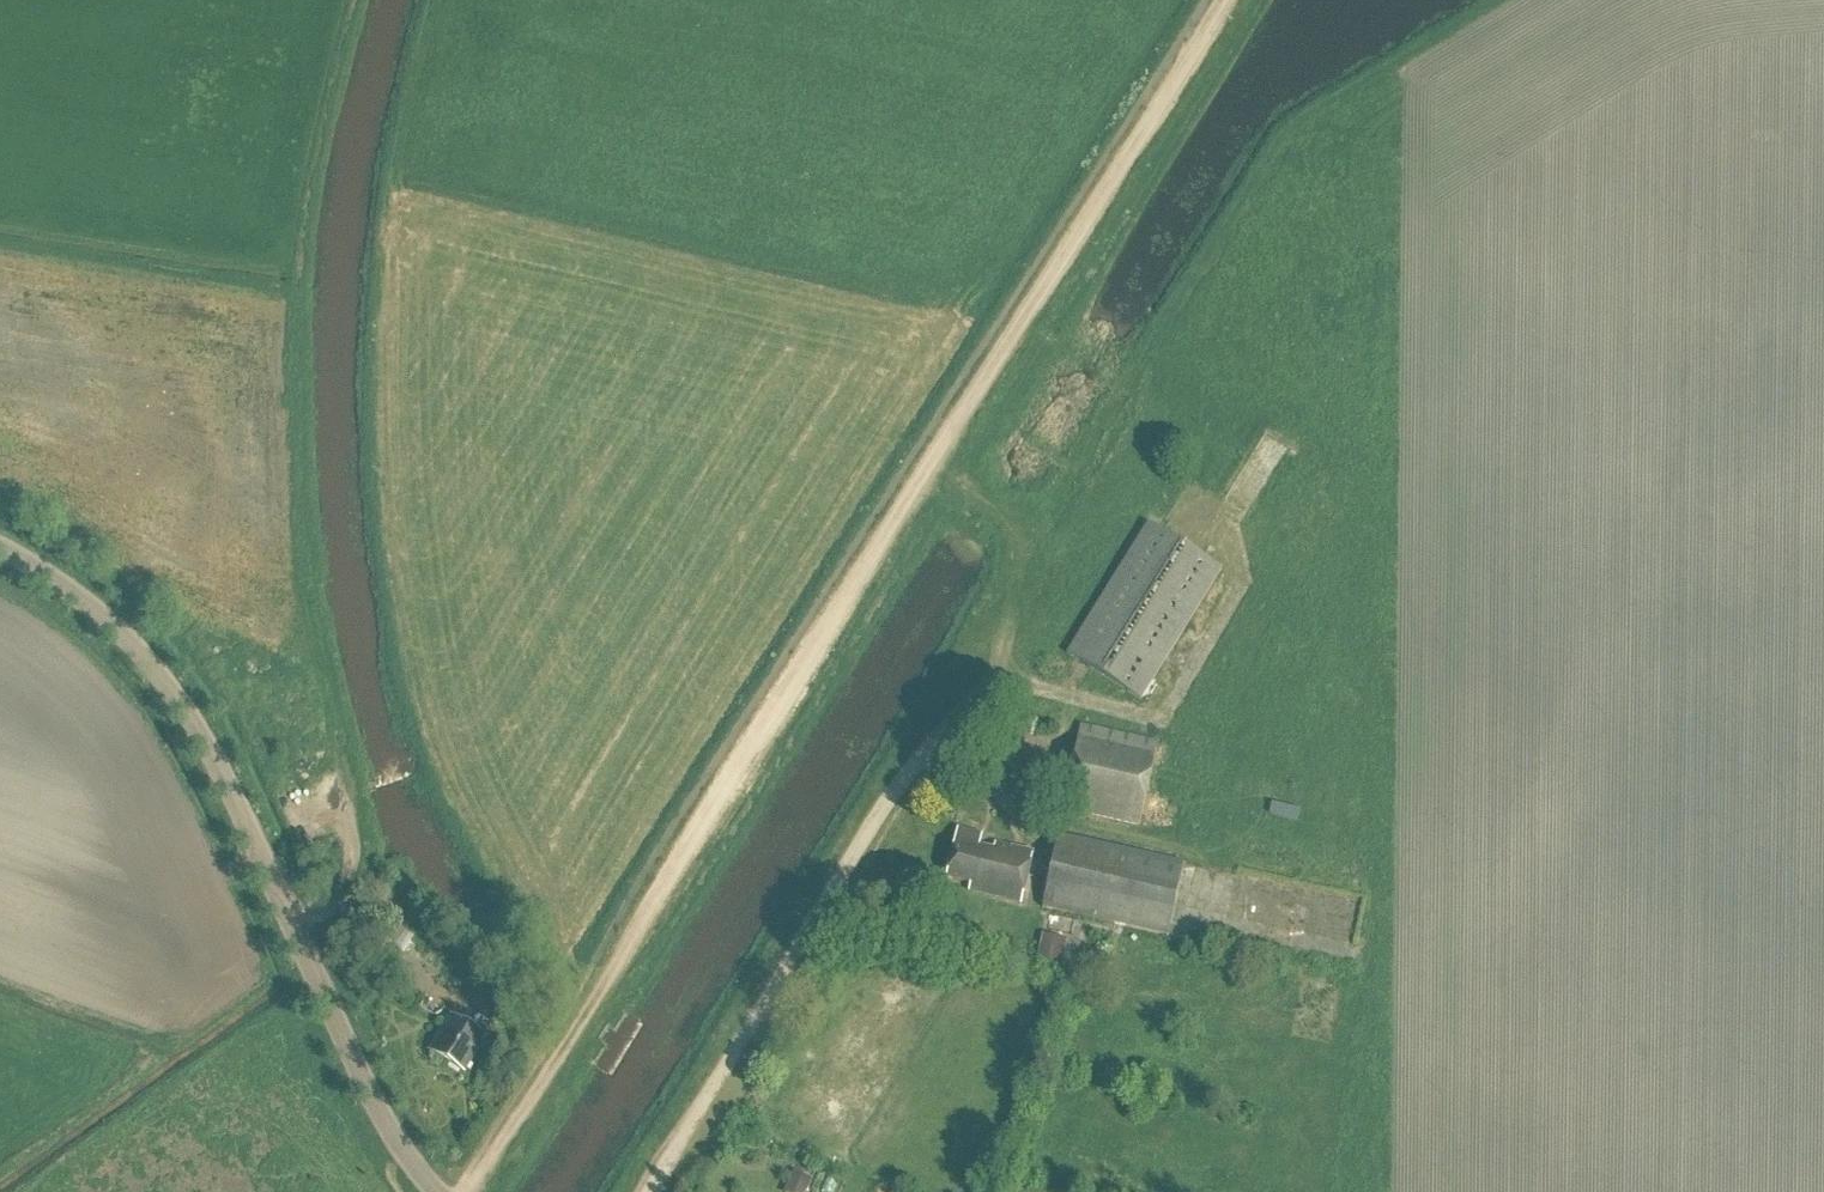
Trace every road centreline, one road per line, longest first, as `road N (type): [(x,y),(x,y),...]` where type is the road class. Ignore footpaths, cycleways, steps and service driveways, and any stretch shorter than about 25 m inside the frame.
road 1 (track): [(1227,0),(471,1191)]
road 2 (tertiary): [(433,1191),(379,1113),(194,727),(117,633),(0,549)]
road 3 (track): [(659,1191),(921,749),(986,688),(1012,615)]
road 4 (track): [(931,470),(1028,542),(1030,566),(1012,615)]

